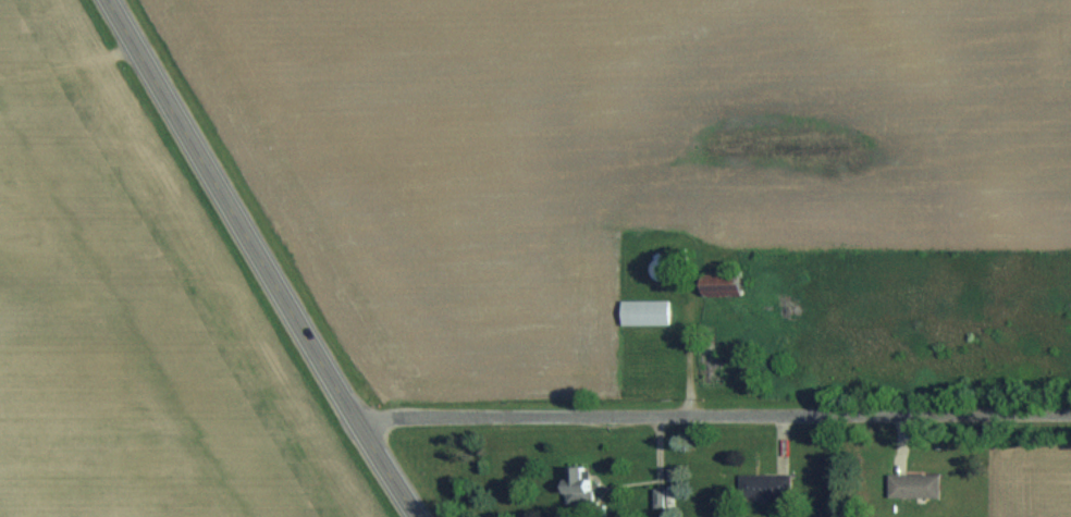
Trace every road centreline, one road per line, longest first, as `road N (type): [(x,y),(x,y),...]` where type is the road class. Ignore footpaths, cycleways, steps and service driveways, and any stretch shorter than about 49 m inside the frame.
road 1 (residential): [(1070,412),(357,422)]
road 2 (primary): [(418,516),(109,0)]

